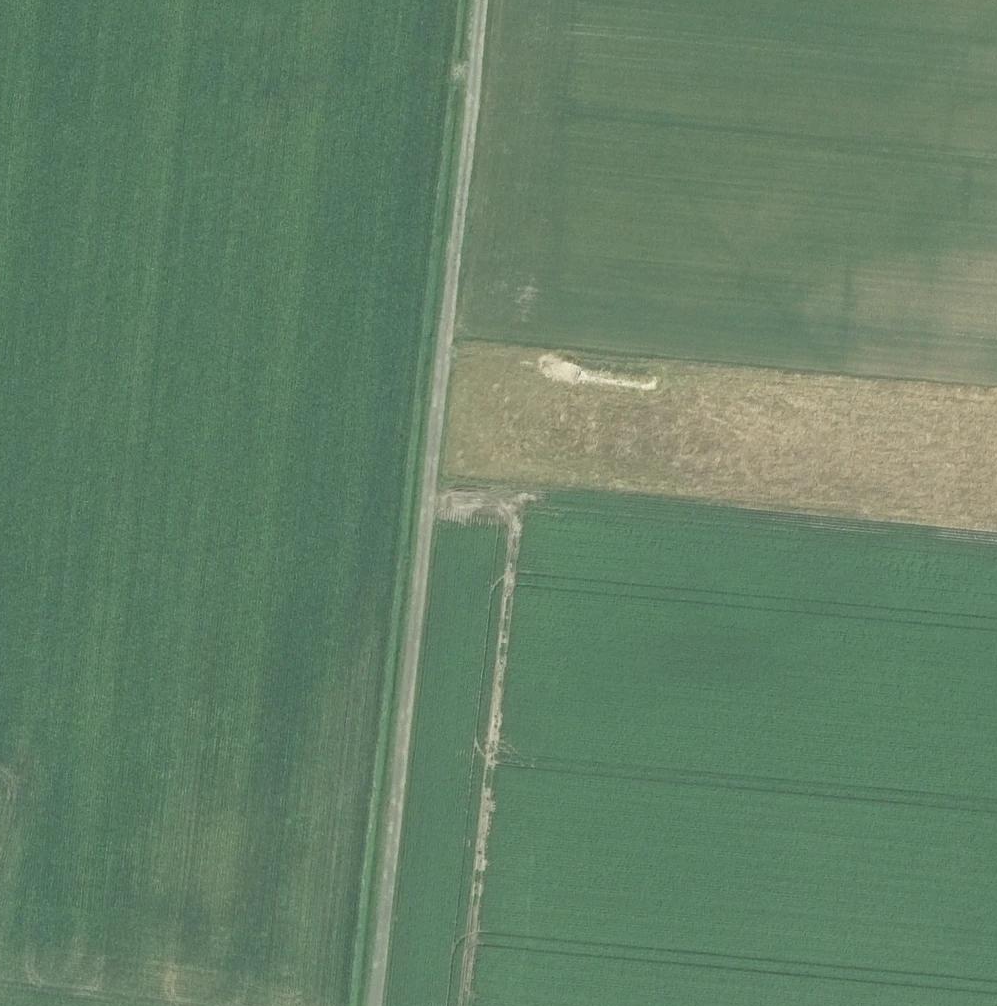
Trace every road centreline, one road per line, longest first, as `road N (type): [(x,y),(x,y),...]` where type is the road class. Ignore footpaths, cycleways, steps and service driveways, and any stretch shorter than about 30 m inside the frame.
road 1 (track): [(480,0),(375,1005)]

